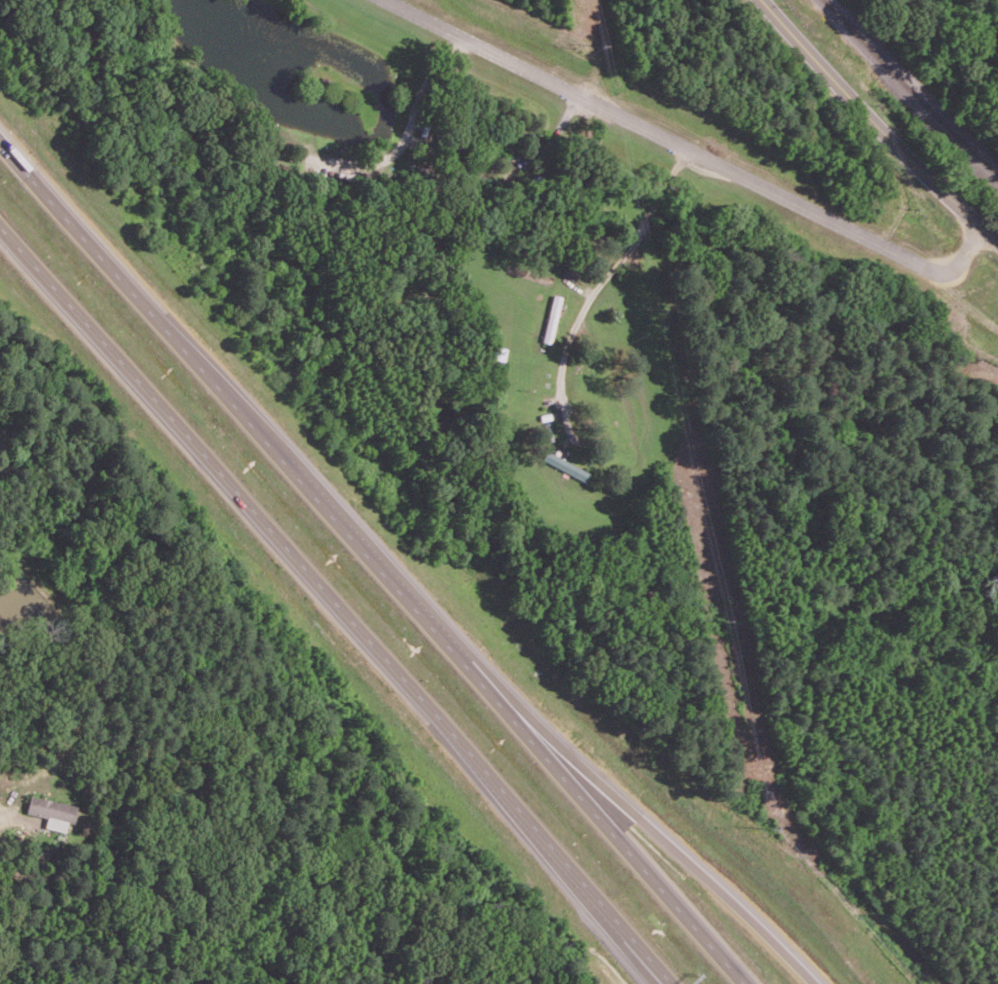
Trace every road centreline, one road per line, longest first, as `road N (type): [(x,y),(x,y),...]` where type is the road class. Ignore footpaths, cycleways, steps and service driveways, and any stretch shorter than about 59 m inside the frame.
road 1 (motorway): [(748,983),(0,142)]
road 2 (motorway): [(0,224),(529,819)]
road 3 (residential): [(982,226),(952,274),(840,229),(382,0)]
road 4 (motorway): [(819,983),(742,906),(508,710)]
road 5 (secondary): [(997,239),(763,0)]
road 6 (motorway): [(529,819),(628,935)]

